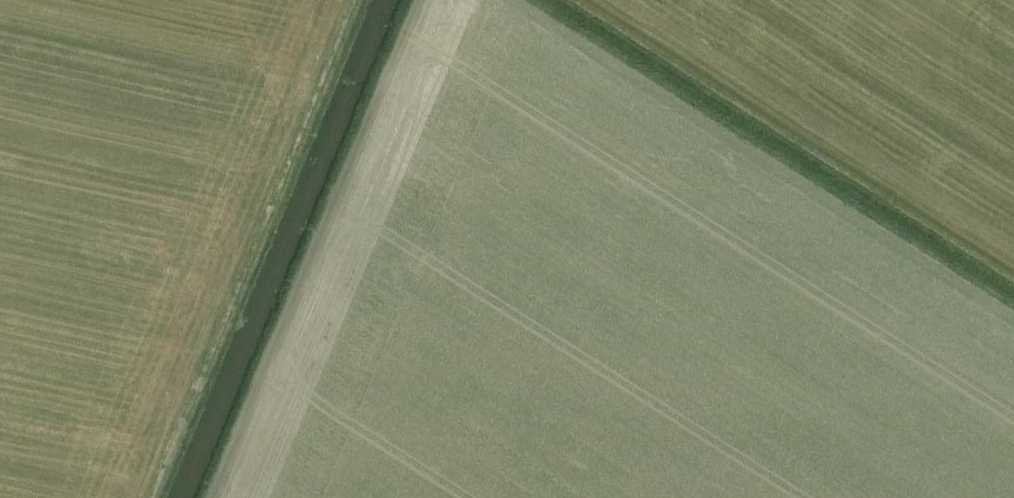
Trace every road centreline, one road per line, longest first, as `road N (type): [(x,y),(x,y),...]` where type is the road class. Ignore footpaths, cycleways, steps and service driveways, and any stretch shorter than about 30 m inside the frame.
road 1 (track): [(214,497),(421,0)]

